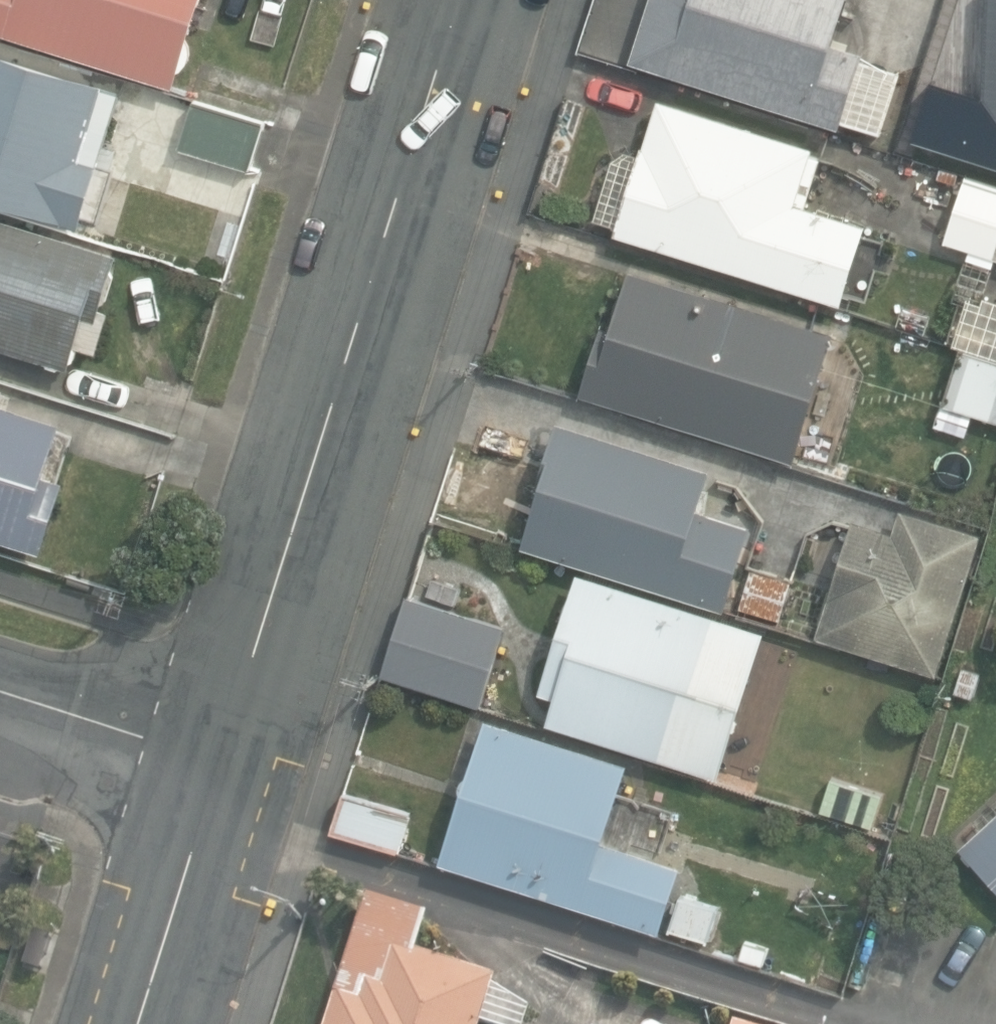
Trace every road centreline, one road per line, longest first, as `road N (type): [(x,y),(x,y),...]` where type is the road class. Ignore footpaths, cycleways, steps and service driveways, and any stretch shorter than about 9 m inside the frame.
road 1 (residential): [(223,759),(460,0)]
road 2 (residential): [(140,1023),(223,759)]
road 3 (residential): [(223,759),(0,689)]

